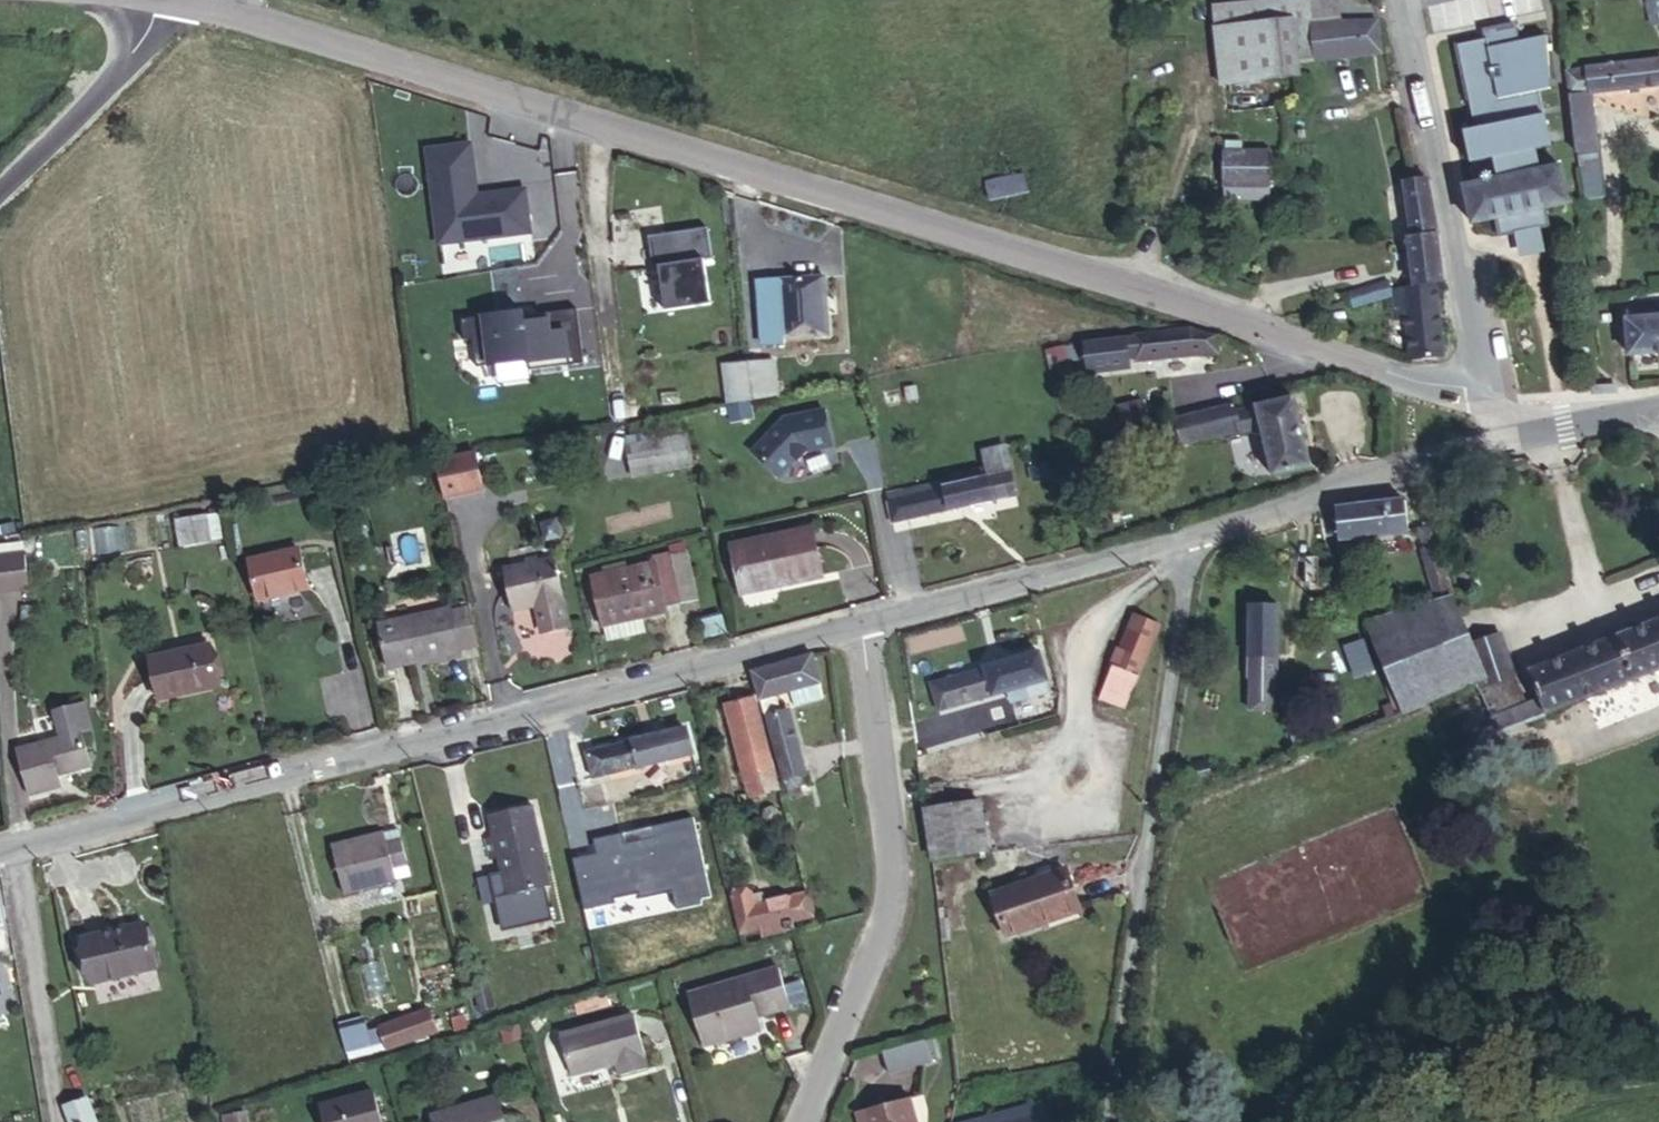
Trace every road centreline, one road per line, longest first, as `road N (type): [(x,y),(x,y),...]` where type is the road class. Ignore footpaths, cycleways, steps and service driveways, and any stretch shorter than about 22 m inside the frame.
road 1 (secondary): [(185,2),(263,19),(1485,400)]
road 2 (residential): [(860,623),(14,847)]
road 3 (residential): [(1190,536),(1108,1121)]
road 4 (residential): [(860,623),(897,845),(884,932),(803,1121)]
road 5 (tertiary): [(1485,400),(1403,0)]
road 6 (residential): [(1190,536),(860,623)]
road 7 (residential): [(1505,426),(1481,442),(1401,462),(1190,536)]
road 8 (residential): [(14,847),(60,1121)]
road 9 (unclassified): [(0,178),(185,2)]
road 10 (track): [(1460,1121),(1658,1085)]
road 11 (secondary): [(1658,403),(1505,426)]

